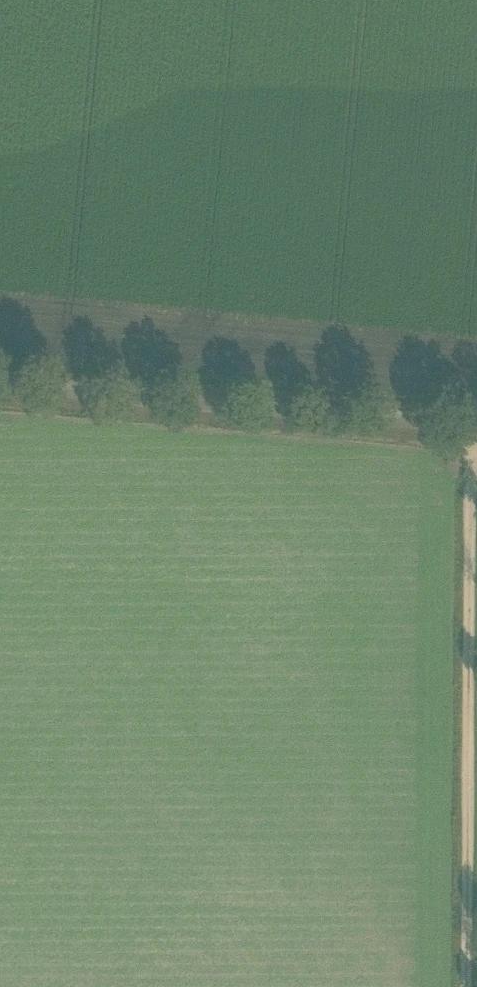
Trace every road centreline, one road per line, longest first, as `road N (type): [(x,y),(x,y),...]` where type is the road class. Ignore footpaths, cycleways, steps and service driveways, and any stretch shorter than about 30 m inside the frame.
road 1 (track): [(472,986),(475,419)]
road 2 (unclassified): [(476,420),(0,377)]

